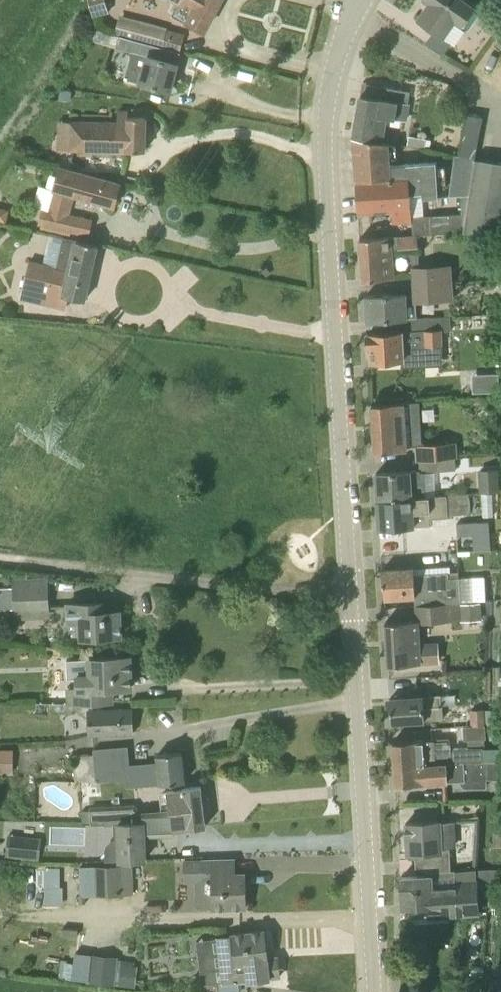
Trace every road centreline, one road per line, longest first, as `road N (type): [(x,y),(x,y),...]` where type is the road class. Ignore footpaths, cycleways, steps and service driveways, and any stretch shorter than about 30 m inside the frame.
road 1 (tertiary): [(349,597),(326,130),(330,87),(353,23)]
road 2 (tertiary): [(377,991),(349,597)]
road 3 (unclassified): [(349,597),(0,558)]

